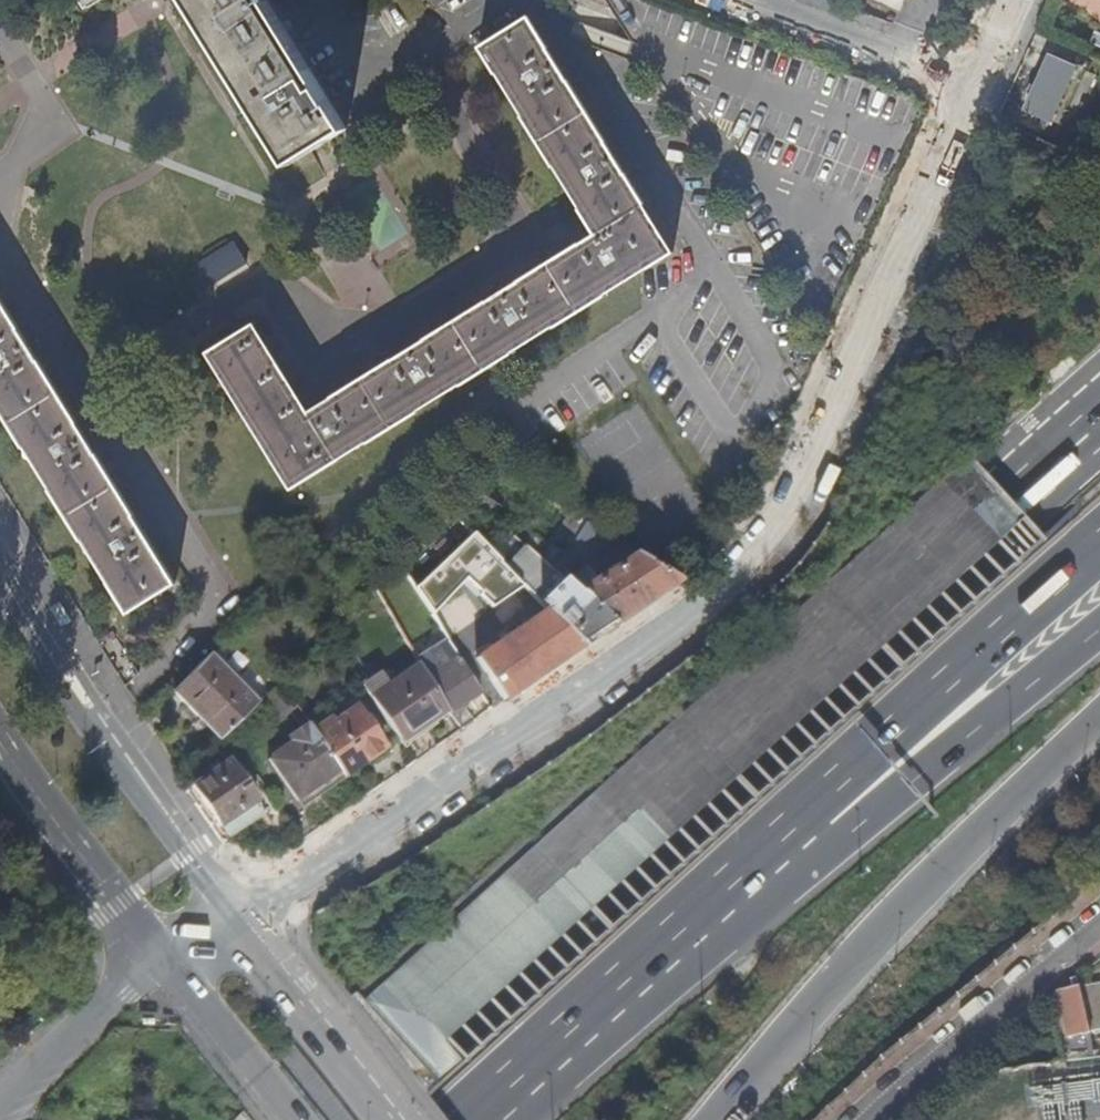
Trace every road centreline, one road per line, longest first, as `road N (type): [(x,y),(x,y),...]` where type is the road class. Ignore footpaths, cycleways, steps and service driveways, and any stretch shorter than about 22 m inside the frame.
road 1 (residential): [(967,88),(788,505),(732,579),(648,648),(239,916)]
road 2 (motorway): [(1099,423),(299,1119)]
road 3 (motorway): [(705,1119),(873,926),(1099,715)]
road 4 (motorway): [(715,905),(938,686),(1099,544)]
road 5 (motorway): [(715,905),(845,840),(1099,632)]
road 6 (secondary): [(239,916),(100,731),(0,572)]
road 7 (motorway): [(474,1119),(715,905)]
road 8 (residential): [(866,1119),(1099,920)]
road 9 (secondary): [(0,738),(40,801),(166,957)]
road 10 (secondary): [(399,1119),(239,916)]
road 11 (residential): [(733,0),(967,88)]
road 12 (motorway): [(166,957),(54,1047),(0,1106)]
road 13 (secondary): [(166,957),(291,1119)]

